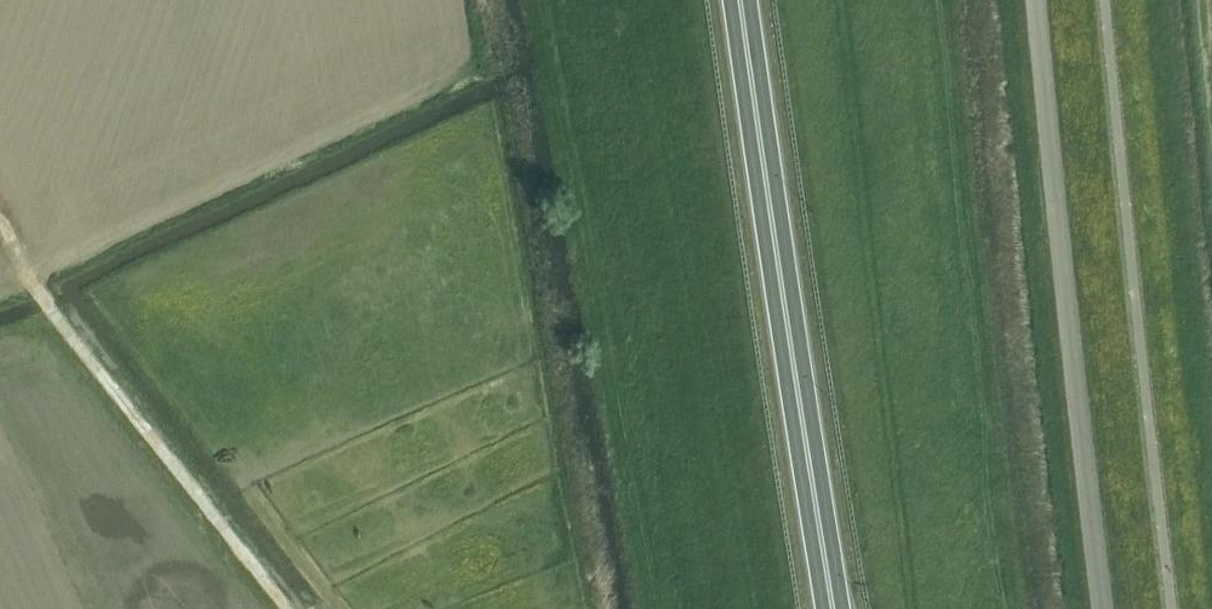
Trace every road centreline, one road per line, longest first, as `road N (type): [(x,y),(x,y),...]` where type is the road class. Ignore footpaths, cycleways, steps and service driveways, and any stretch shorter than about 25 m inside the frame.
road 1 (trunk): [(834,608),(740,0)]
road 2 (unclassified): [(1103,608),(1035,0)]

